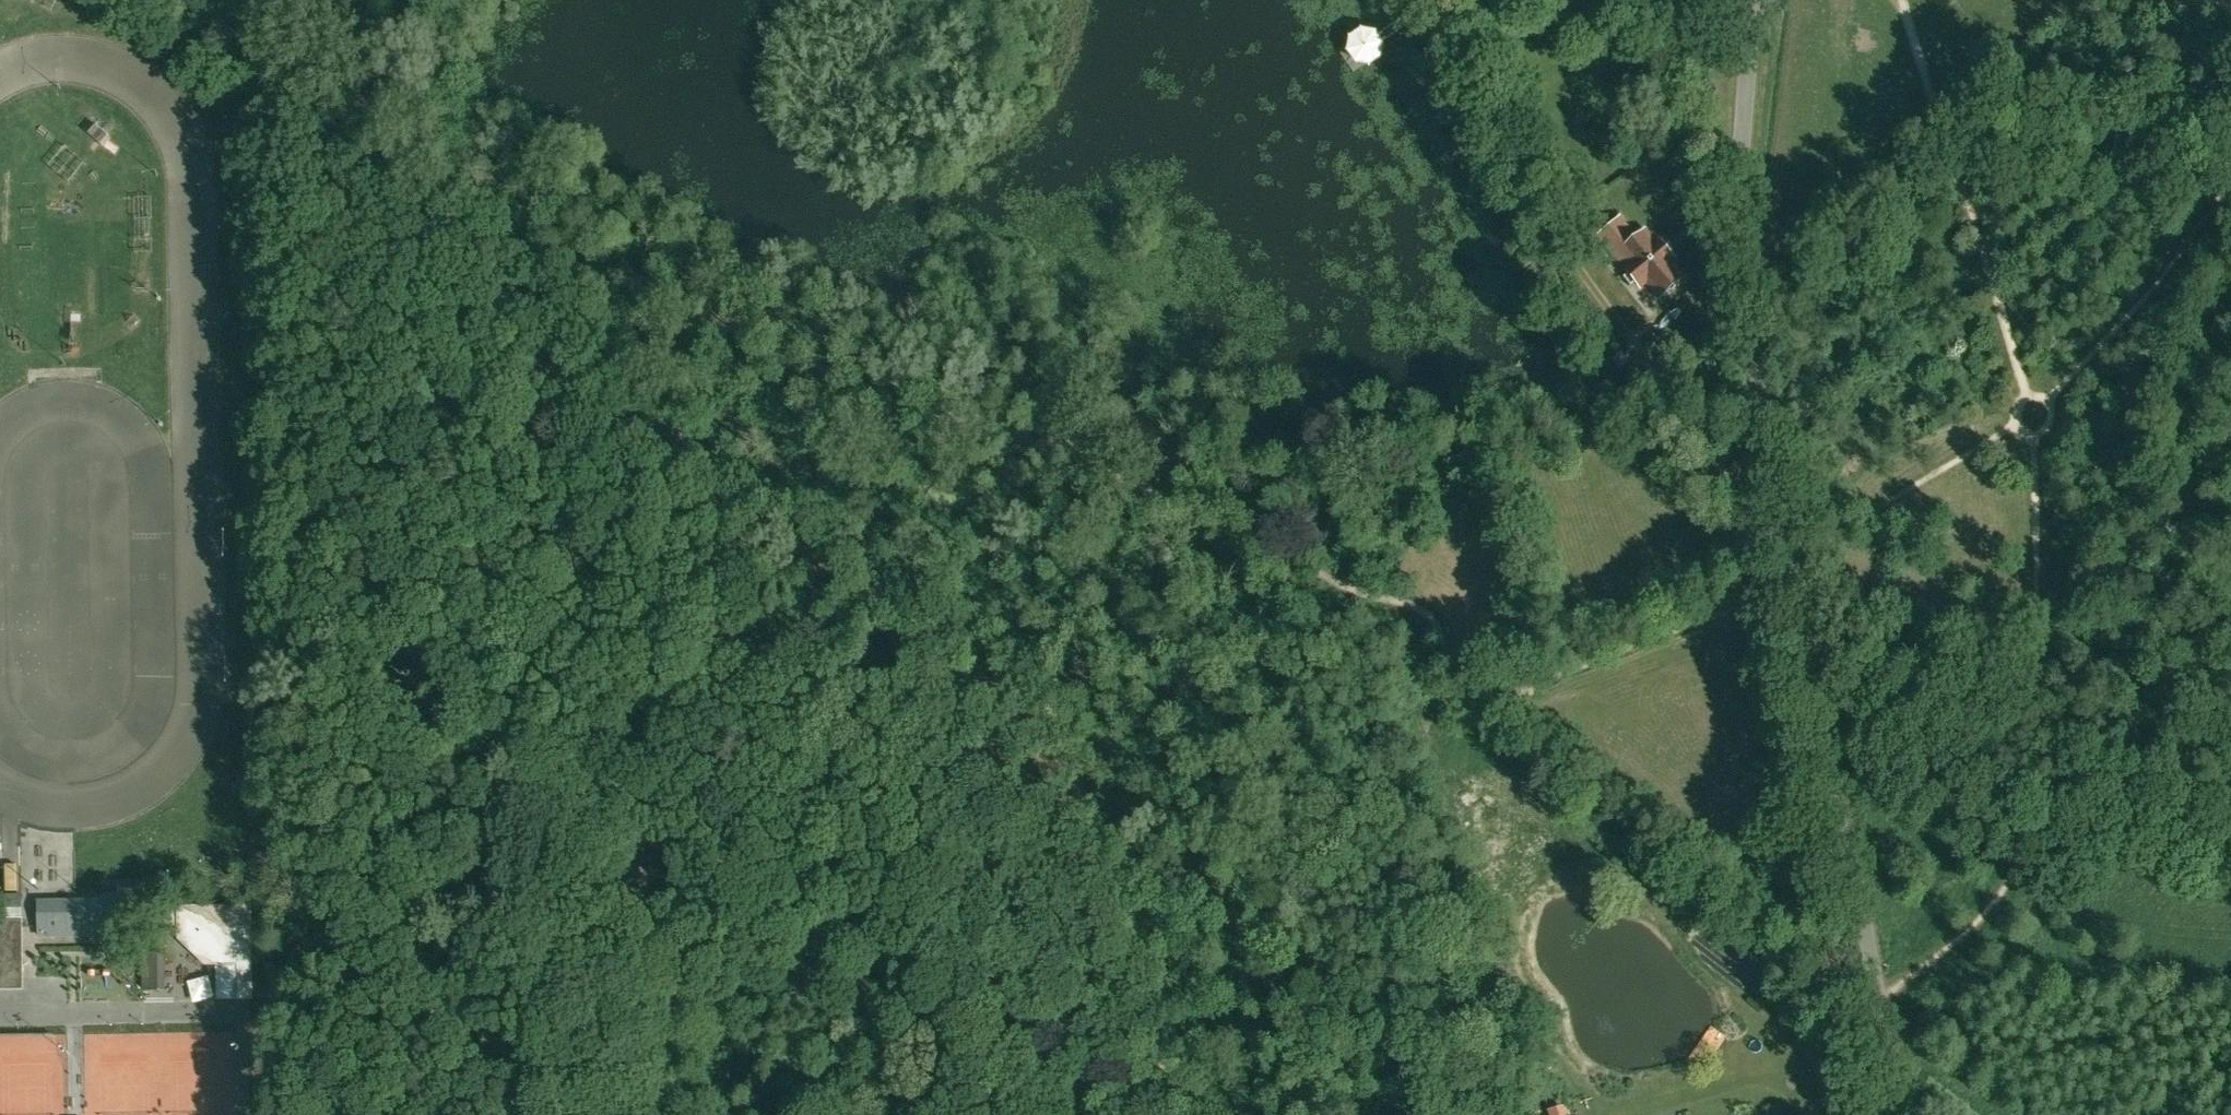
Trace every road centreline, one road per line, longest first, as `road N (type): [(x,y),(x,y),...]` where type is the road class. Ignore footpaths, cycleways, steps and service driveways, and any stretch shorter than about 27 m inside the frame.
road 1 (unclassified): [(1898,1114),(1742,276),(1738,156),(1752,0)]
road 2 (track): [(308,89),(141,0)]

